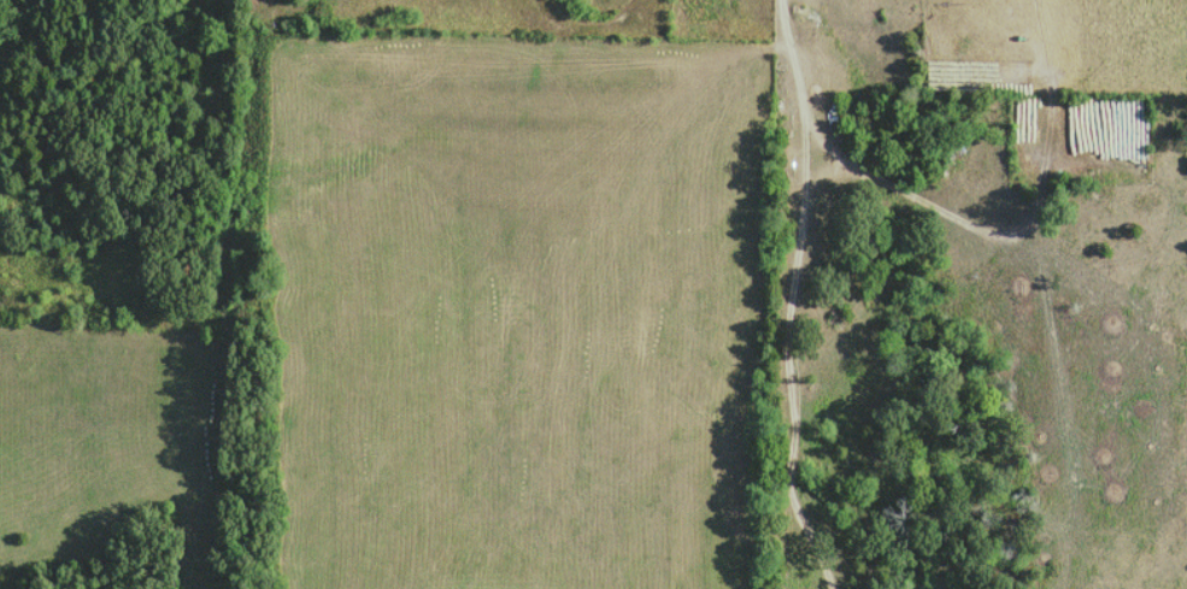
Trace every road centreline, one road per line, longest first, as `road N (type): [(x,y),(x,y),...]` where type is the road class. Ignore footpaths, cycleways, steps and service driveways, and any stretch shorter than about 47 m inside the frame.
road 1 (residential): [(822,588),(780,497),(798,399),(793,301),(811,119),(787,0)]

